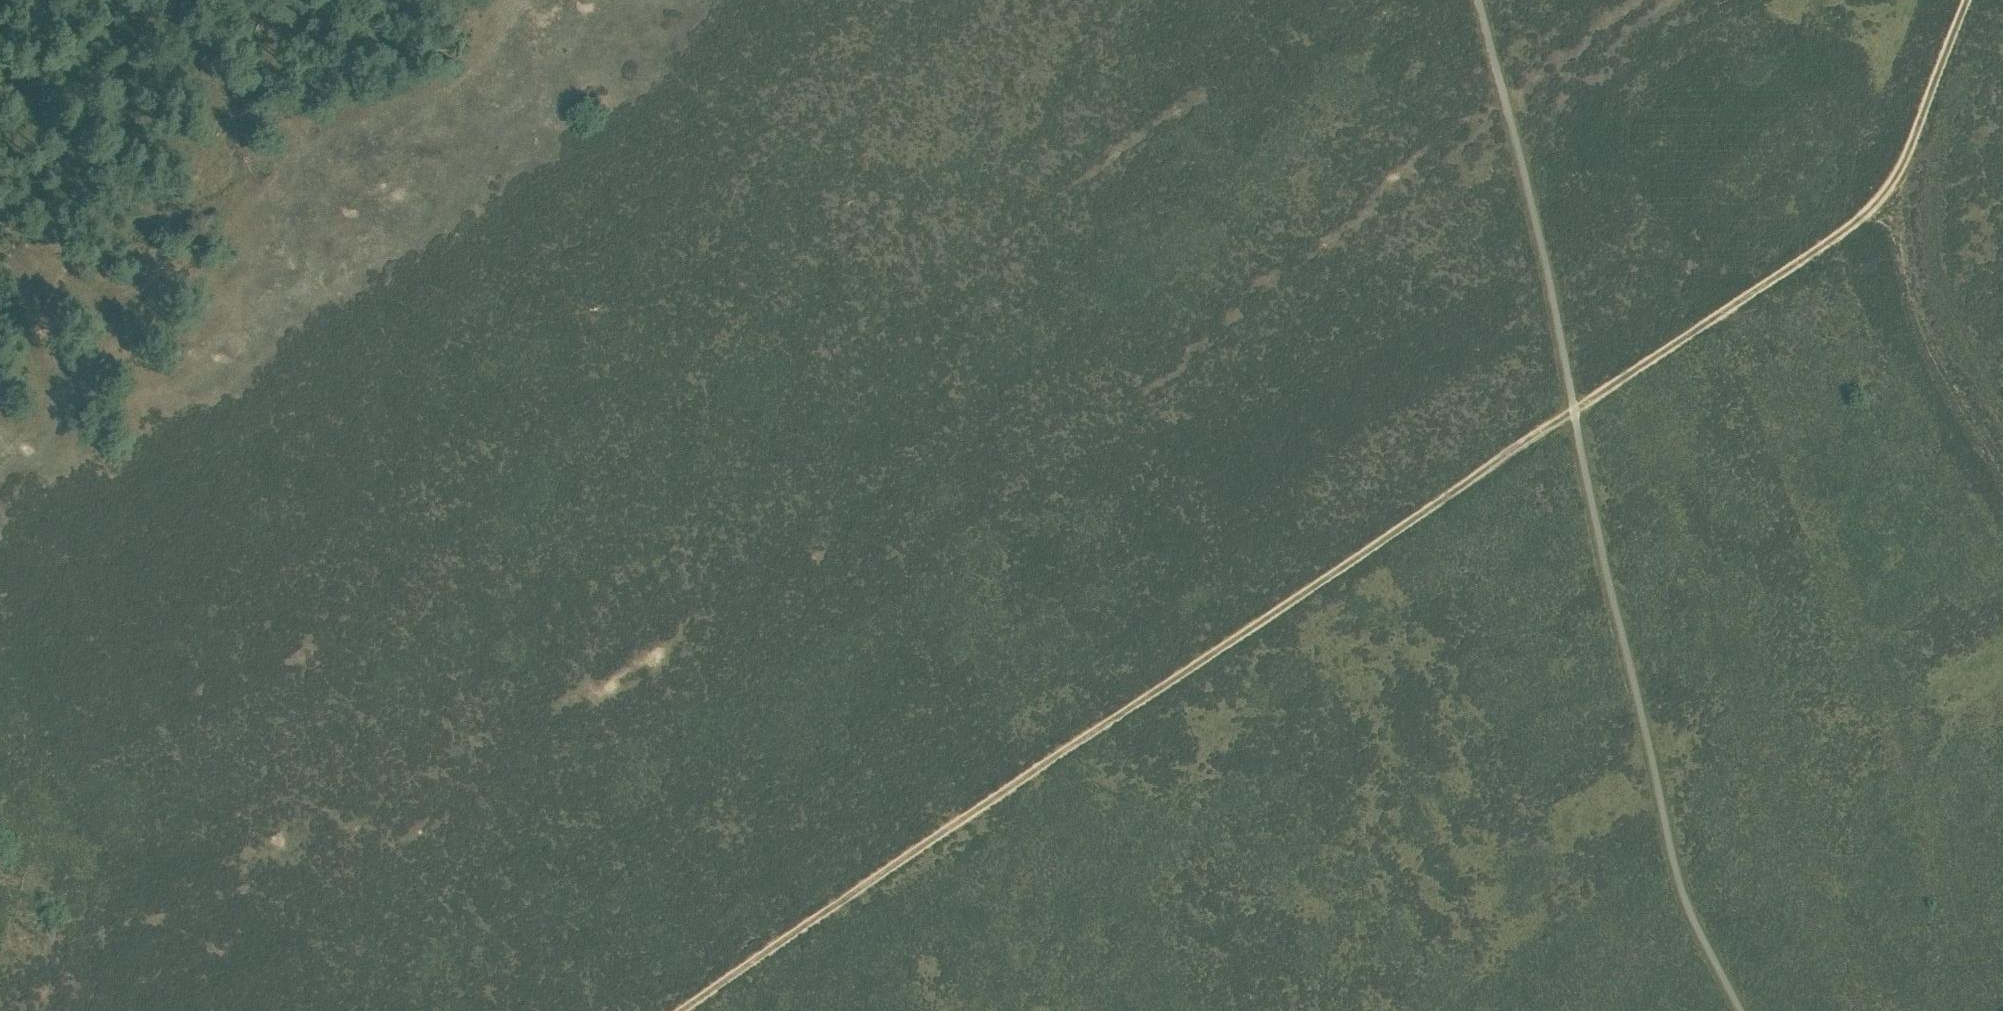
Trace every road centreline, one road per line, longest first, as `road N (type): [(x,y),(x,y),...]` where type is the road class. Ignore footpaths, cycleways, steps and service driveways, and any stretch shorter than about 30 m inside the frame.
road 1 (track): [(668,1010),(1852,225),(1894,177),(1965,0)]

